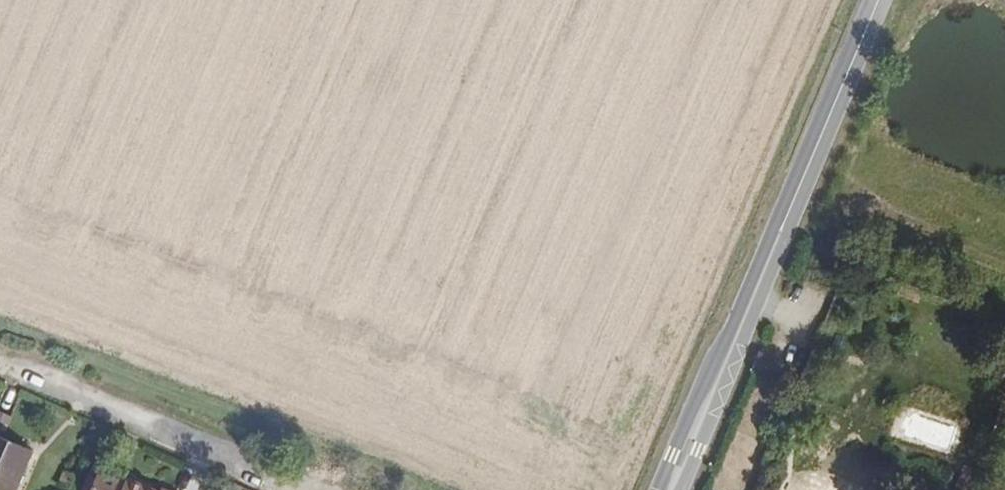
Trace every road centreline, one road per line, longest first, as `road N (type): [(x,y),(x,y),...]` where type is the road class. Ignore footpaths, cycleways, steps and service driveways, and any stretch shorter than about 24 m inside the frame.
road 1 (secondary): [(672,489),(881,0)]
road 2 (residential): [(318,489),(38,380)]
road 3 (track): [(1004,264),(851,196)]

